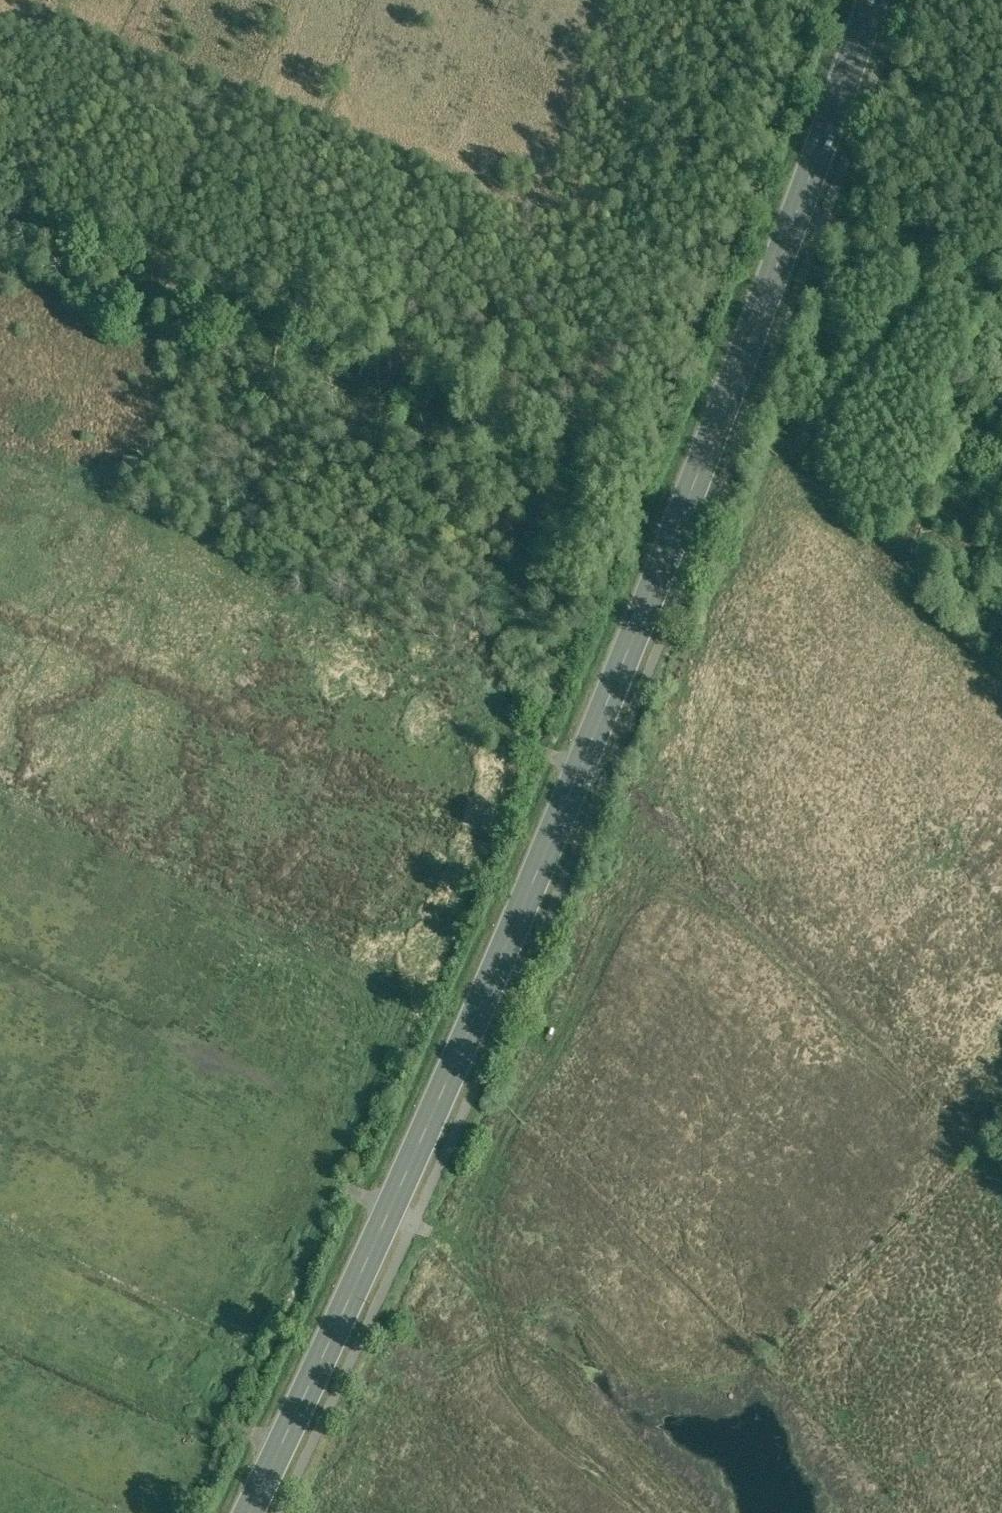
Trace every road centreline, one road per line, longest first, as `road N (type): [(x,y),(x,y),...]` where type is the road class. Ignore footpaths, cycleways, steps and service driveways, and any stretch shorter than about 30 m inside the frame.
road 1 (primary): [(243,1512),(574,770),(866,0)]

